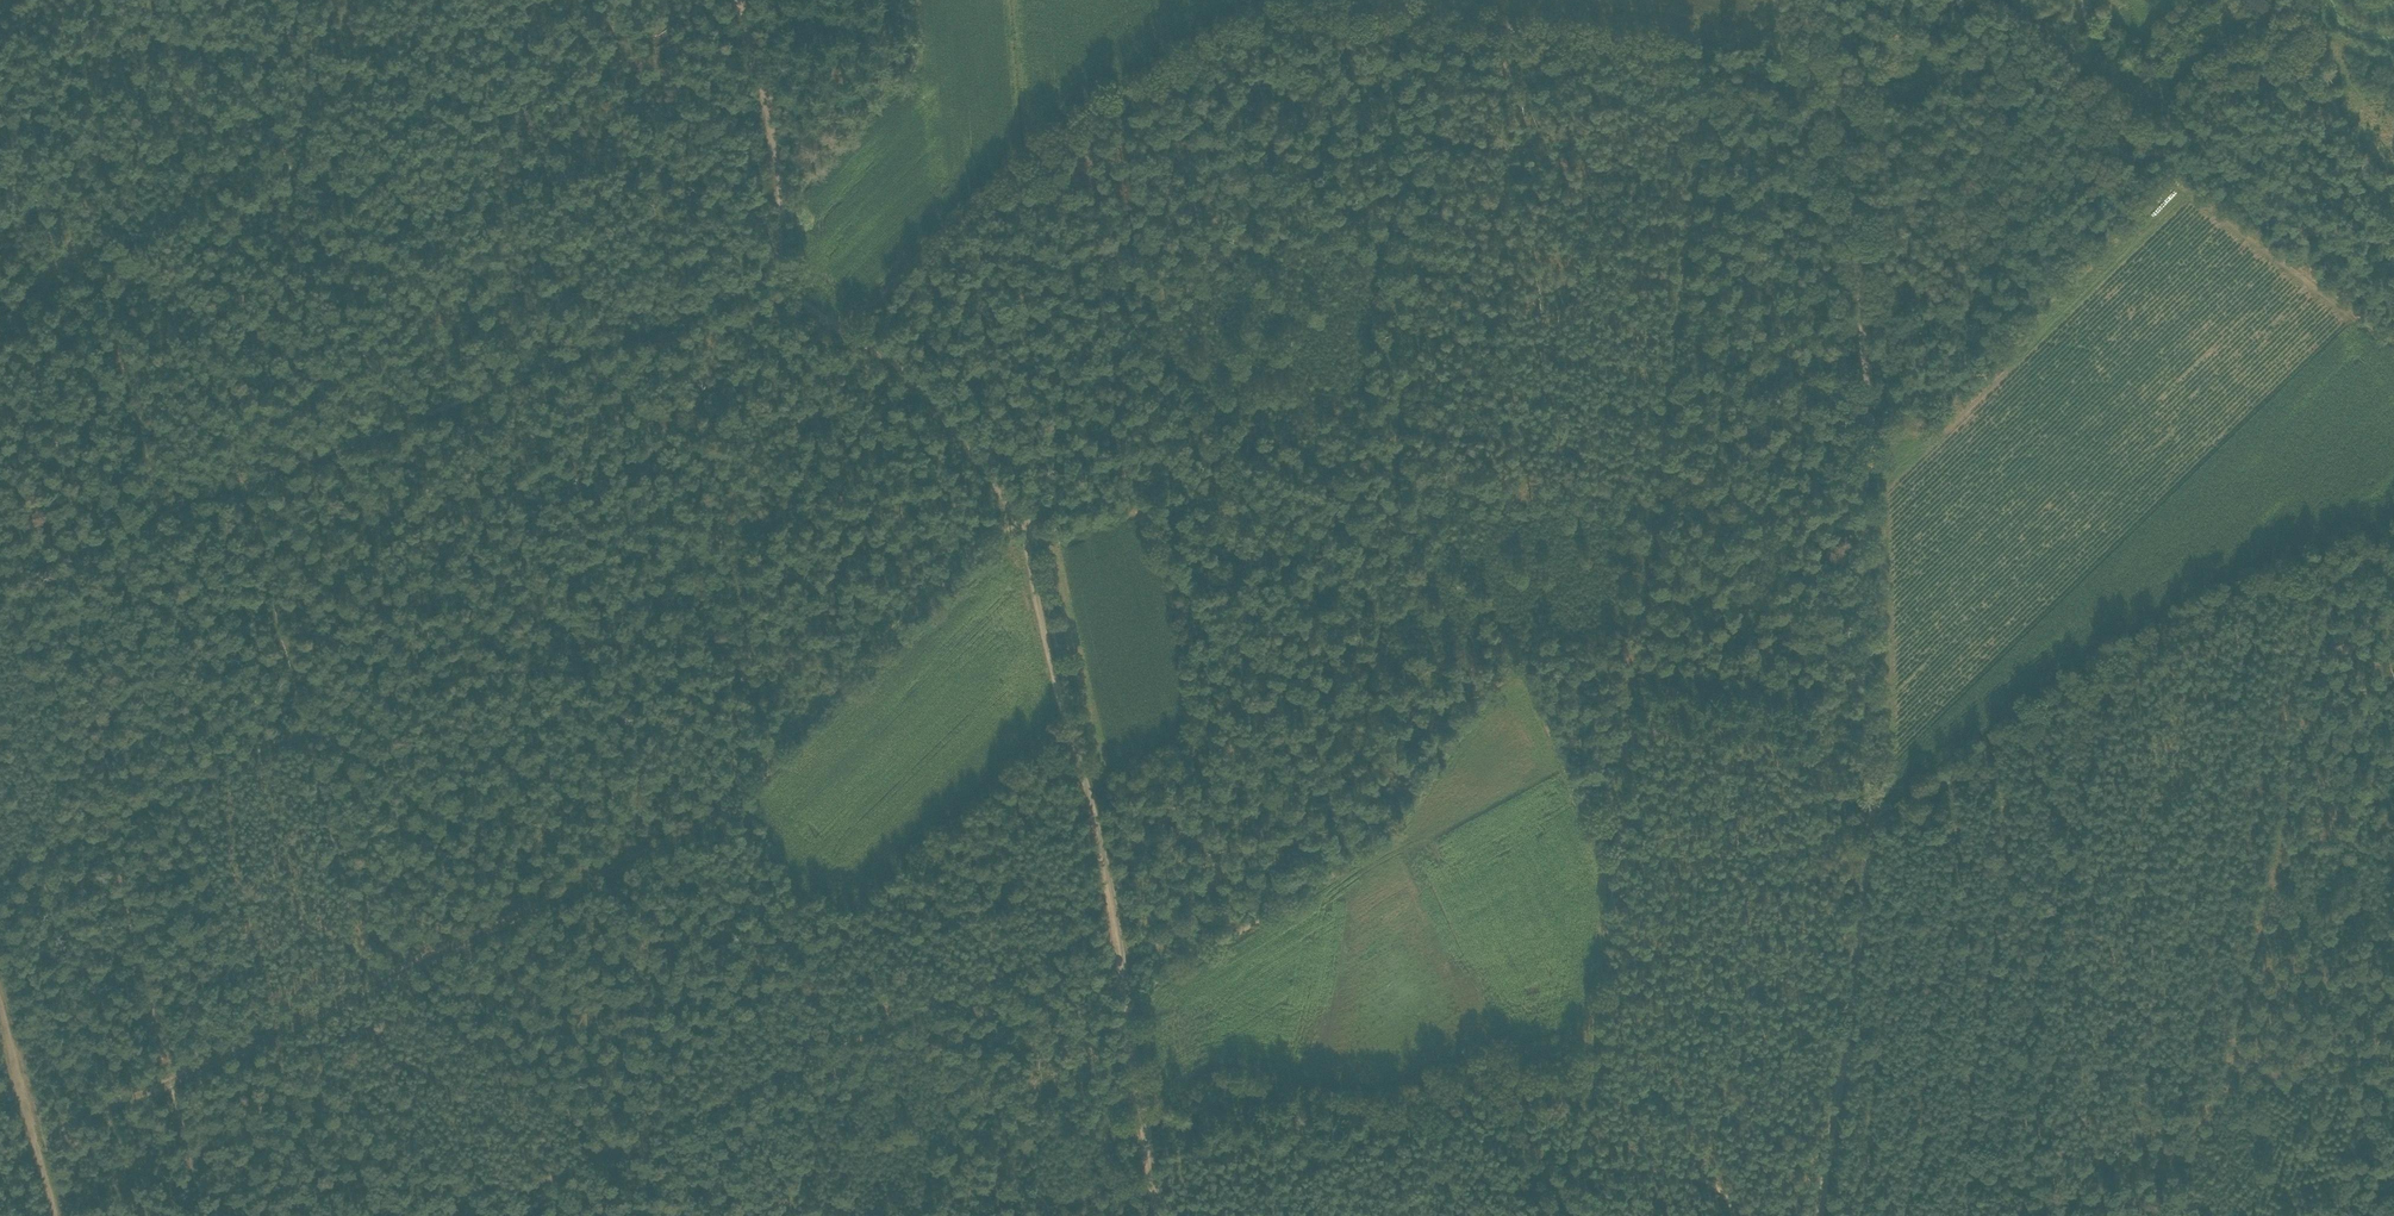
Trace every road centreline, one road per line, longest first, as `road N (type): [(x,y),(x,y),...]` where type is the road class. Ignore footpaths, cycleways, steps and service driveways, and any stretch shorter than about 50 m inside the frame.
road 1 (track): [(1022,519),(1029,447),(1018,146),(1227,20),(1326,13),(1449,19),(1713,51)]
road 2 (track): [(1137,1115),(1080,785),(1022,519)]
road 3 (track): [(777,165),(782,278),(811,324),(901,380),(1022,519)]
road 4 (track): [(744,0),(763,59),(777,165)]
road 5 (track): [(33,1135),(0,994)]

